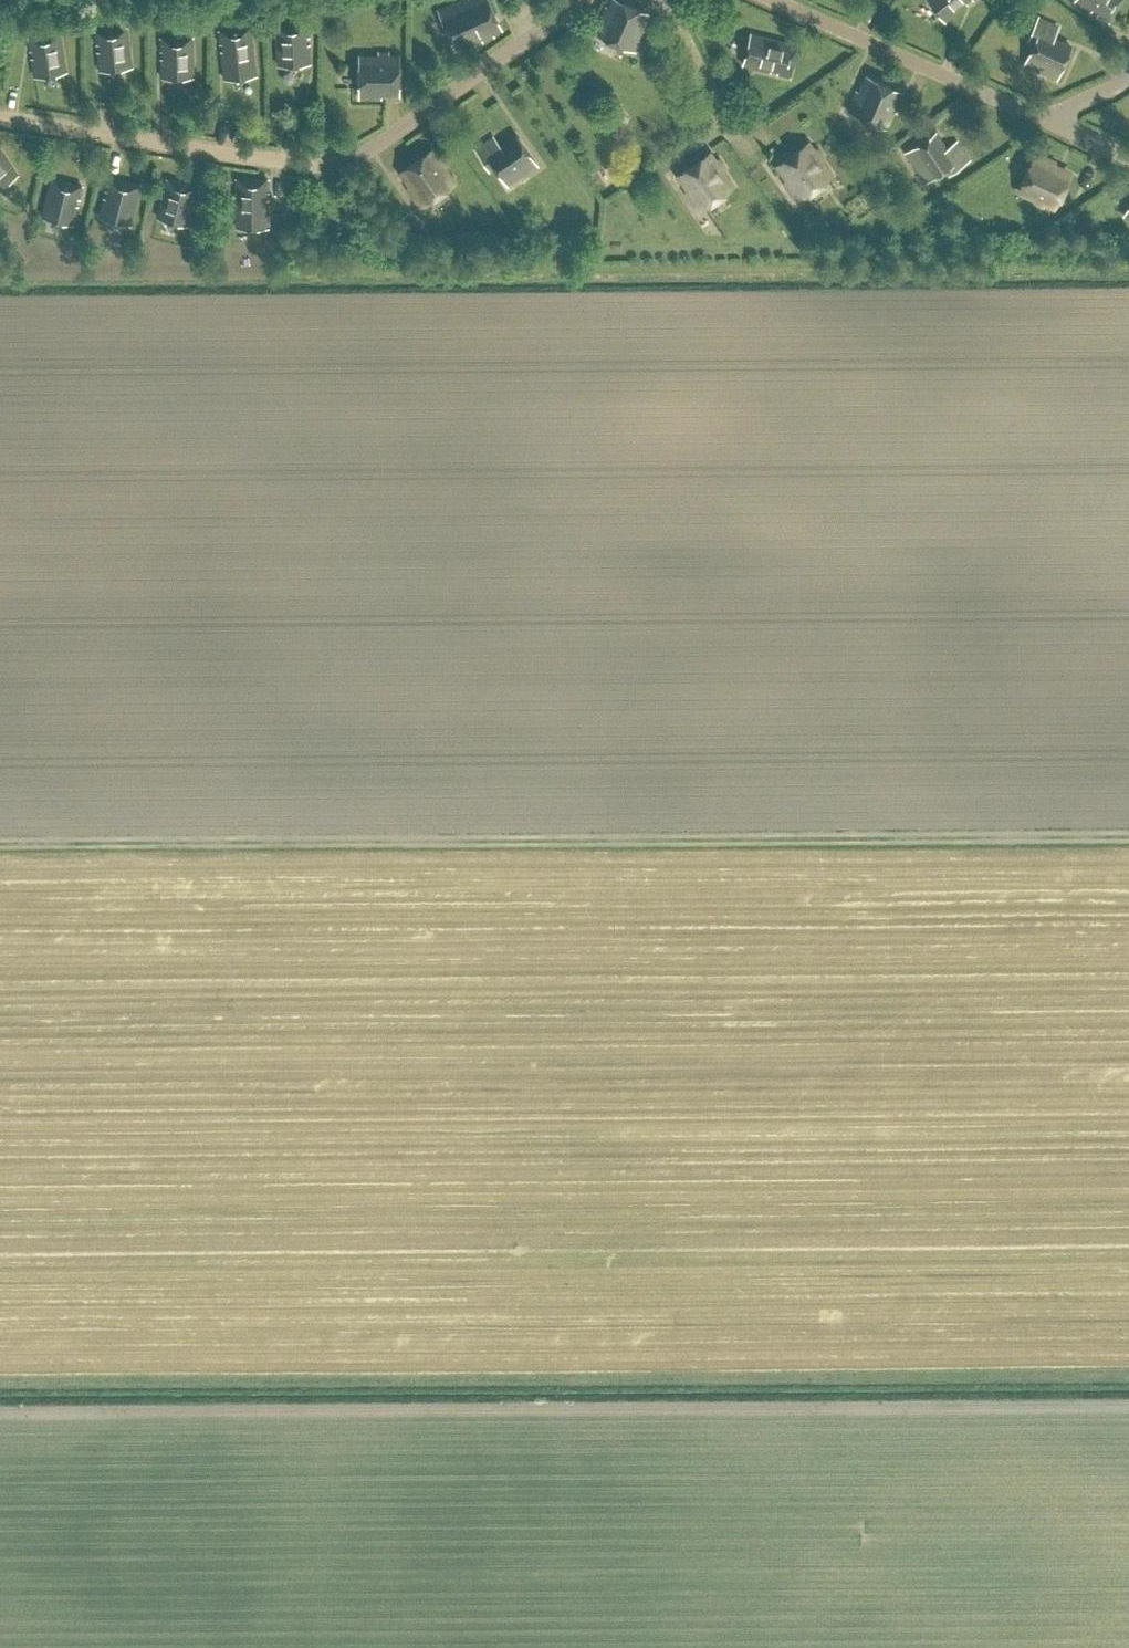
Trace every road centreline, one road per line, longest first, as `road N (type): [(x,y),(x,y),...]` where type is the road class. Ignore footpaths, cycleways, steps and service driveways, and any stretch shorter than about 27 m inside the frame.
road 1 (track): [(1128,832),(0,843)]

